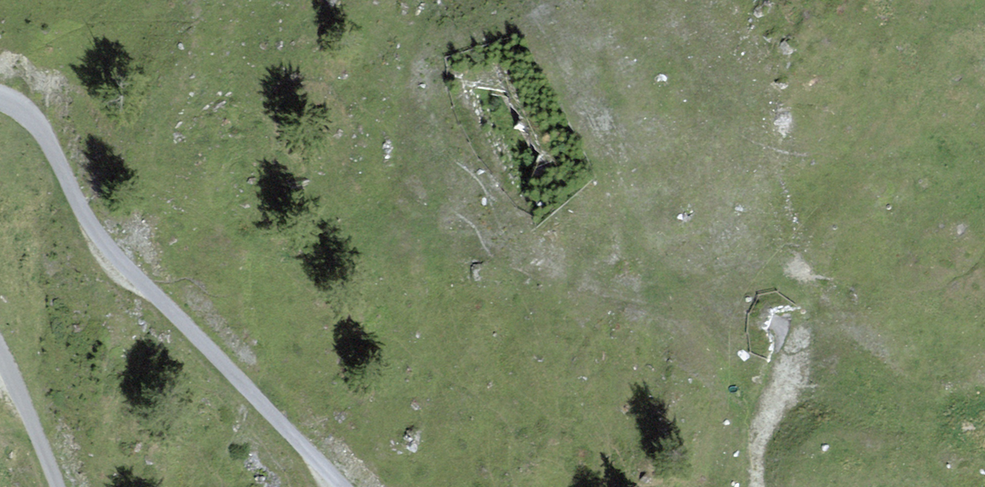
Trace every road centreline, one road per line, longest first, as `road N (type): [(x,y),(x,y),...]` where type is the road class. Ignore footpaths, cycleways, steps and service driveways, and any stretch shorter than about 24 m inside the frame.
road 1 (unclassified): [(0,97),(38,126),(108,247),(344,486)]
road 2 (track): [(758,486),(761,433),(804,330)]
road 3 (unclassified): [(58,486),(0,352)]

